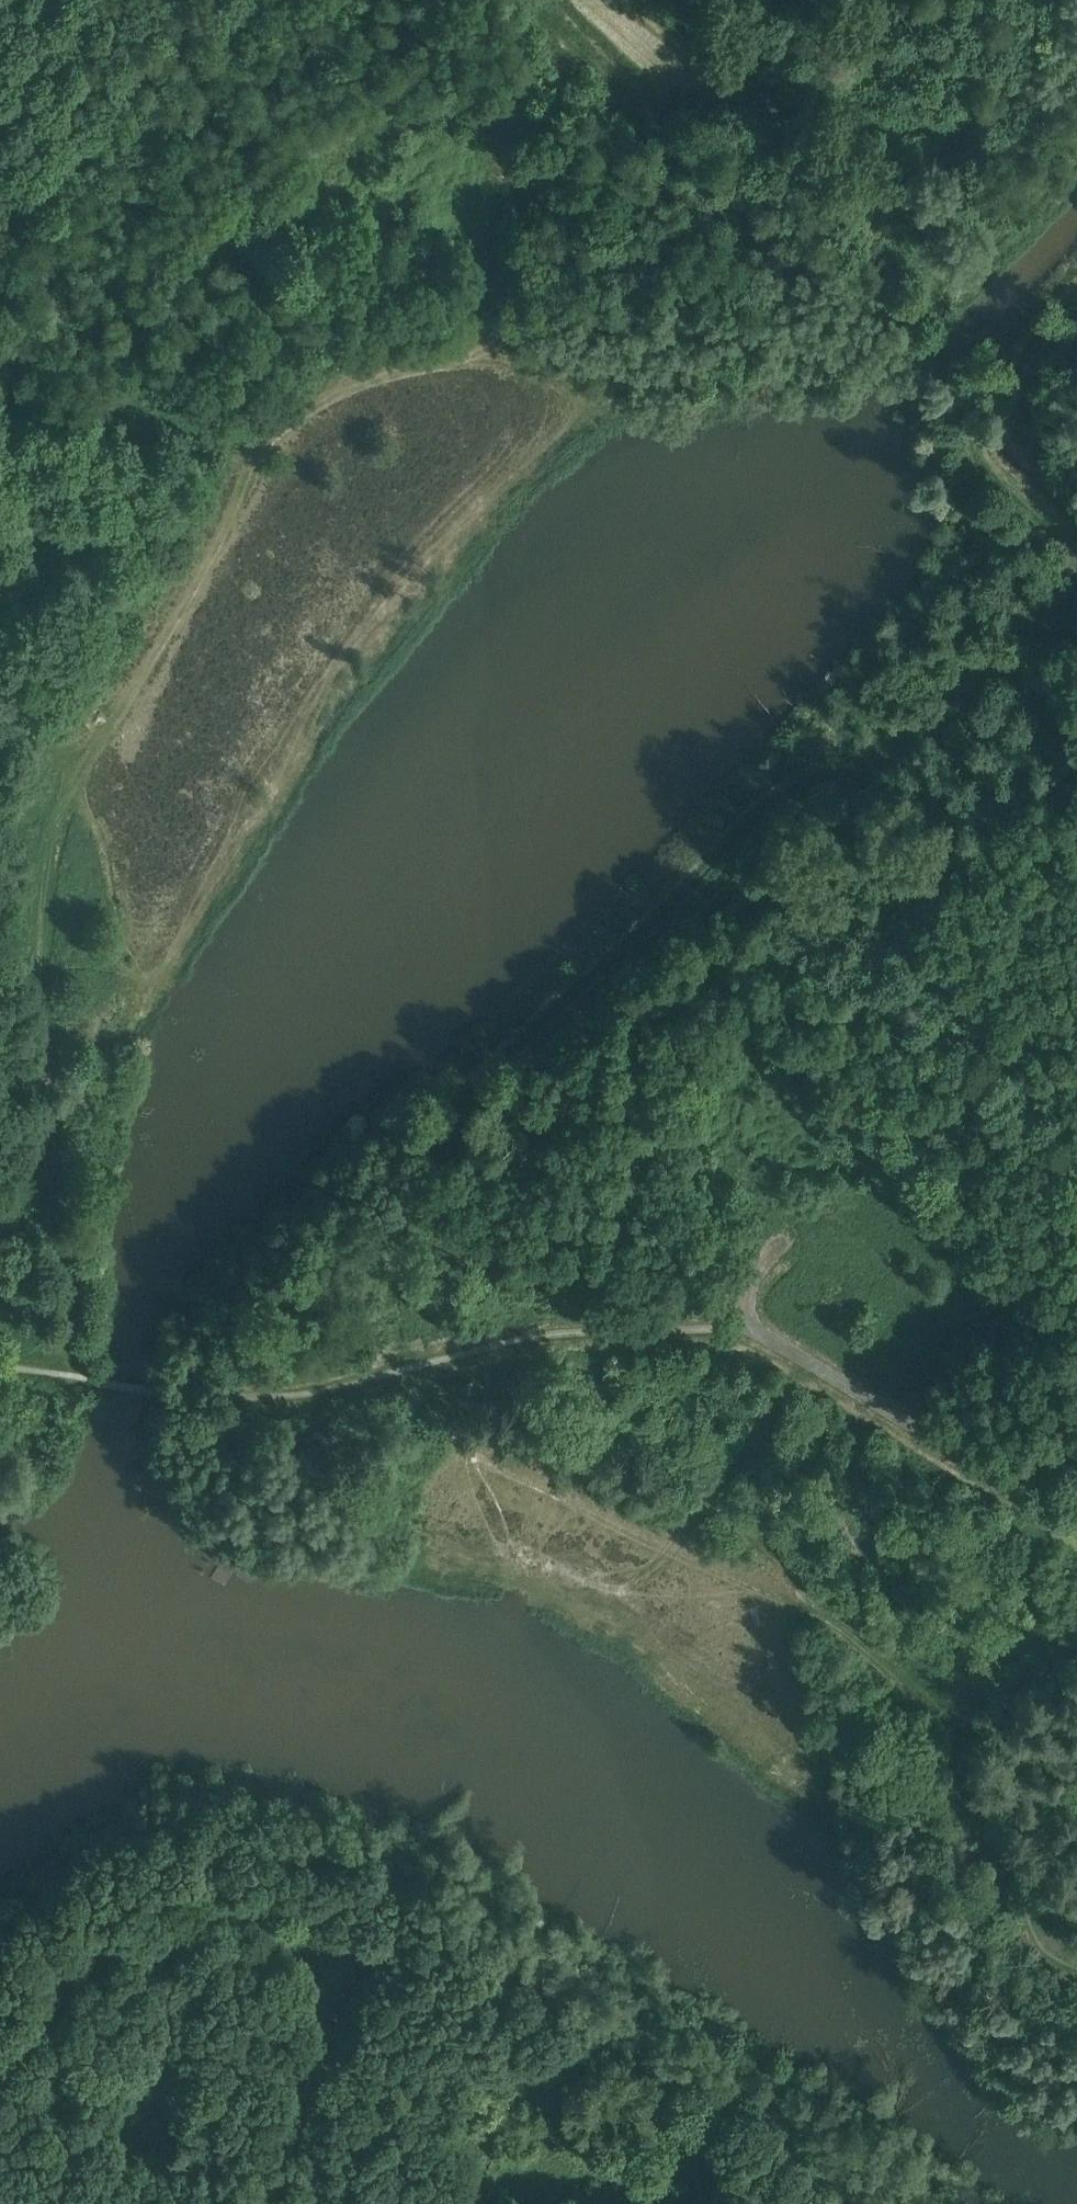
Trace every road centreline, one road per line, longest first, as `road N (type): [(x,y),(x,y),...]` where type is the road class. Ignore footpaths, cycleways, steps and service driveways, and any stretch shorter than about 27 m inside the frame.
road 1 (track): [(1076,1527),(749,1324),(754,1283),(784,1240),(562,1074)]
road 2 (track): [(973,1798),(1047,1917),(1076,1941)]

